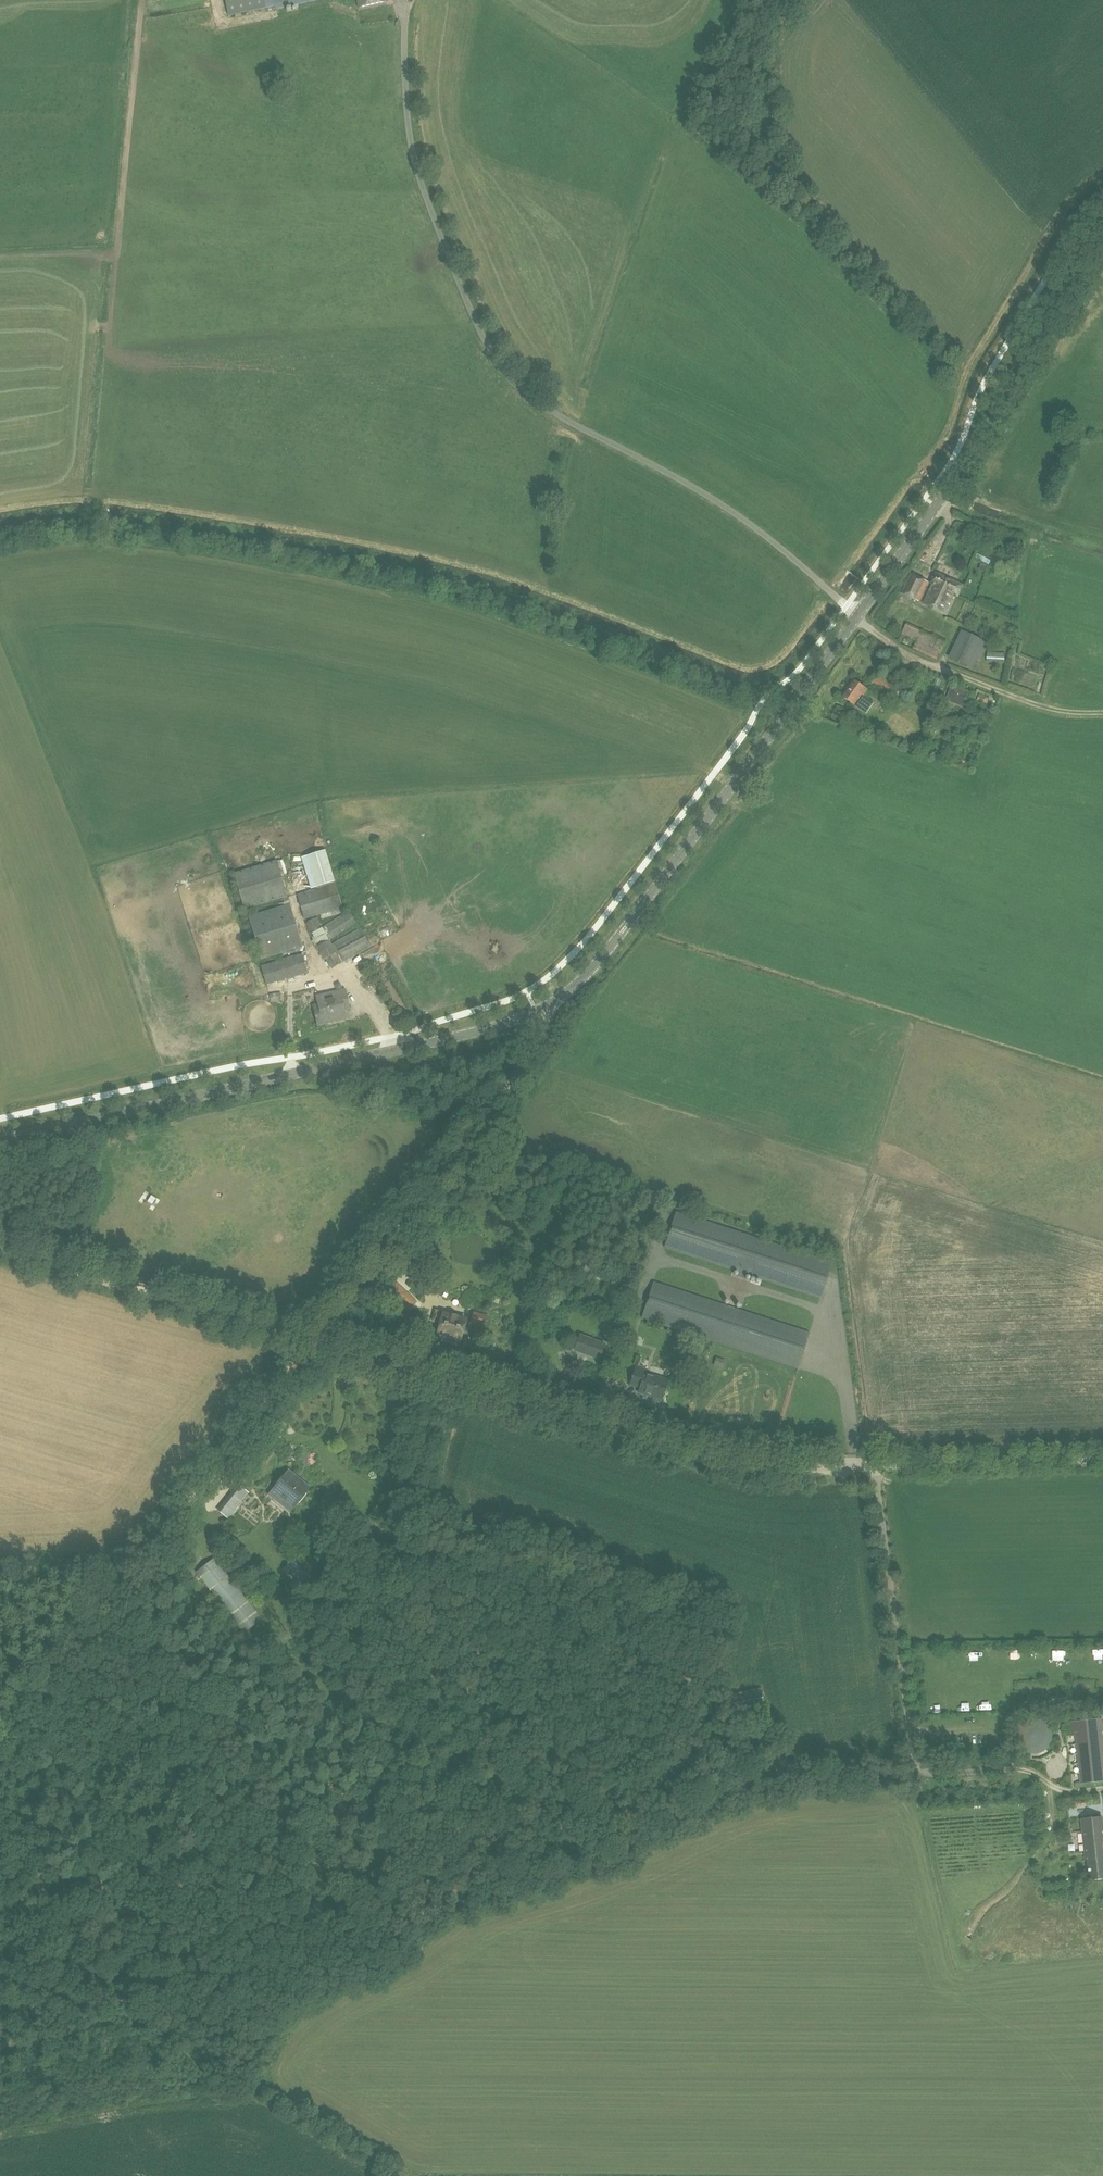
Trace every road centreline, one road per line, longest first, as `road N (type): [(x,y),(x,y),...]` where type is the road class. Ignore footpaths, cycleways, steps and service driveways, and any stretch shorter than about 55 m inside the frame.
road 1 (secondary): [(0,1140),(485,1030),(535,1011),(590,974),(985,433),(1102,238)]
road 2 (track): [(0,2057),(137,2012),(269,1914),(417,1905),(640,1800),(922,1768)]
road 3 (unclassified): [(317,1345),(742,1467),(1102,1458)]
road 4 (track): [(310,1342),(0,1729)]
road 5 (track): [(535,1011),(540,1039),(310,1342)]
road 6 (track): [(310,1342),(0,1256)]

